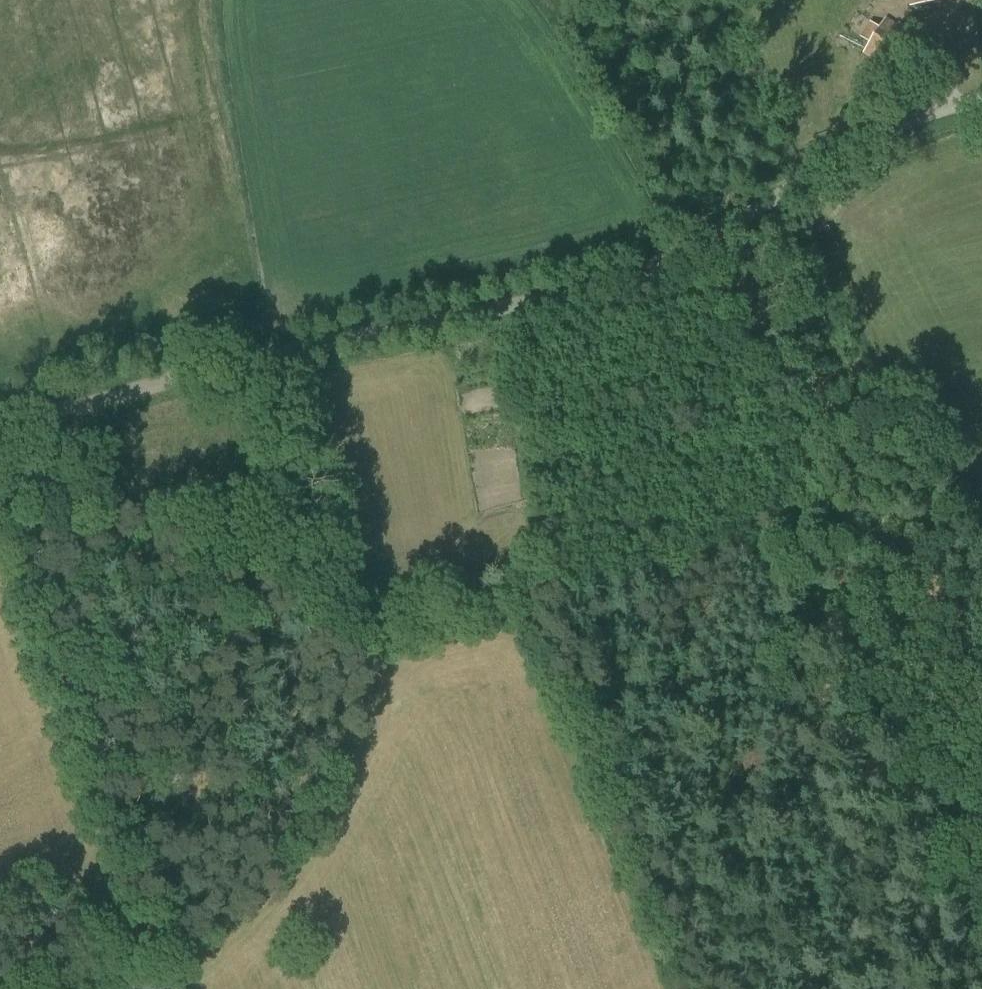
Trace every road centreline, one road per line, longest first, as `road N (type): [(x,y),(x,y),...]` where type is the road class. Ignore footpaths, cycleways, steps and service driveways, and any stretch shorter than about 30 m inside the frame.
road 1 (unclassified): [(0,429),(291,349),(549,299),(666,263),(938,109),(981,100)]

